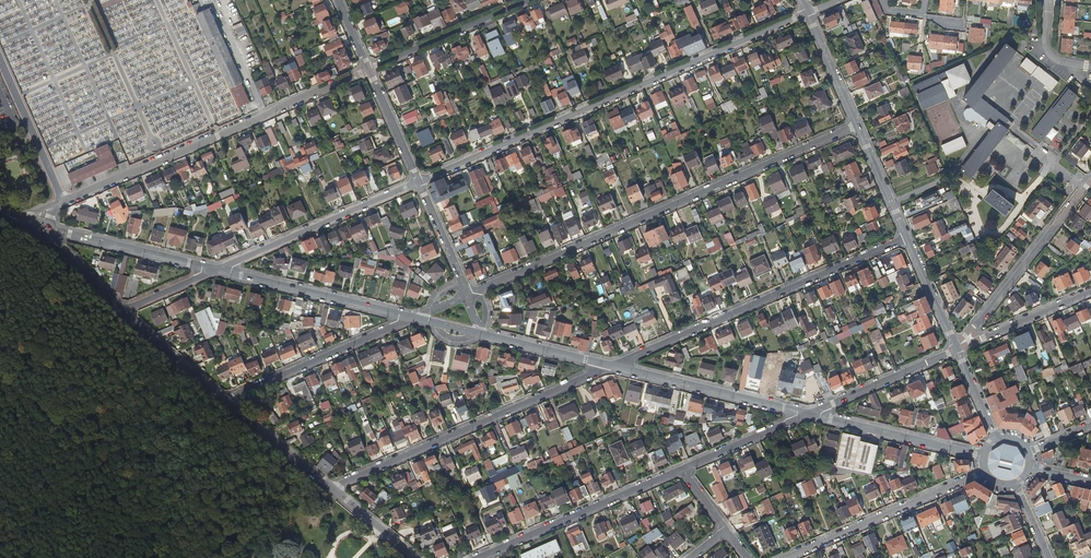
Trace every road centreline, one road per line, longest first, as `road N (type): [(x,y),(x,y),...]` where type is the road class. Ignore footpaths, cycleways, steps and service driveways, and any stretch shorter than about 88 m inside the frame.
road 1 (residential): [(419,182),(807,13)]
road 2 (residential): [(857,126),(475,292)]
road 3 (residential): [(64,201),(369,70)]
road 4 (residential): [(616,367),(907,238)]
road 5 (residential): [(333,489),(616,367)]
road 6 (residential): [(218,270),(419,182)]
road 7 (residential): [(682,469),(482,557)]
road 8 (residential): [(984,473),(787,557)]
road 9 (residential): [(416,318),(226,402)]
road 10 (residential): [(218,270),(416,318)]
road 11 (residential): [(616,367),(809,415)]
road 12 (residential): [(1090,183),(974,326)]
road 13 (residential): [(42,228),(218,270)]
road 14 (residential): [(809,415),(983,457)]
road 15 (residential): [(369,70),(530,0)]
road 16 (residential): [(957,350),(809,415)]
road 17 (residential): [(0,58),(64,201)]
road 18 (residential): [(480,335),(616,367)]
road 19 (residential): [(123,308),(226,402)]
road 20 (residential): [(809,415),(682,469)]
road 21 (residential): [(226,402),(333,489)]
road 22 (residential): [(857,126),(807,13)]
road 23 (residential): [(957,350),(907,238)]
road 24 (residential): [(369,70),(419,182)]
road 25 (residential): [(907,238),(857,126)]
road 26 (residential): [(979,340),(1090,291)]

